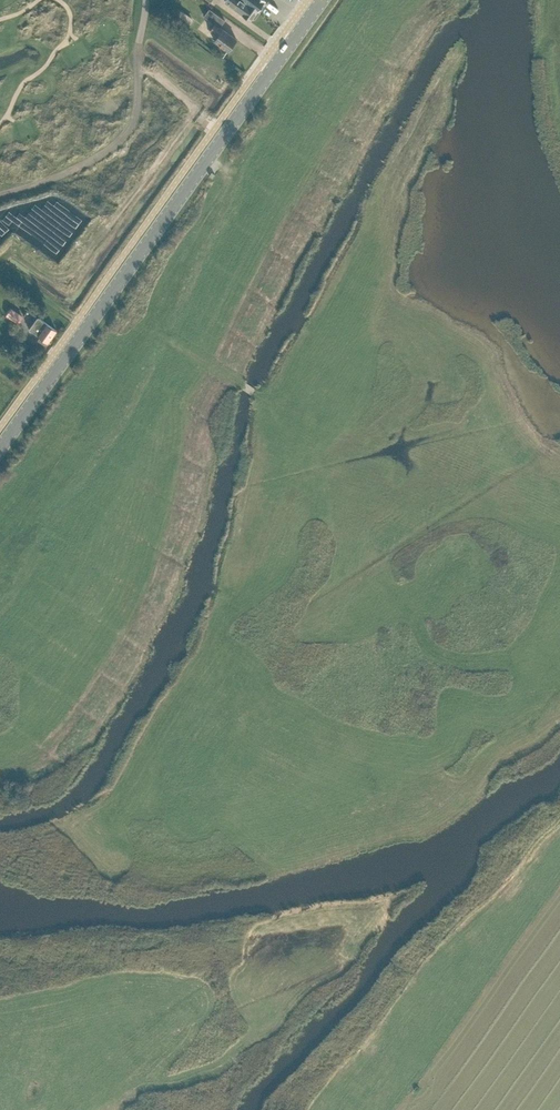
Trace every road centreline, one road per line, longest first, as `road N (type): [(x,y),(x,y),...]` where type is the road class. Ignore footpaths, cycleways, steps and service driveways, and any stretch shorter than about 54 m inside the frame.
road 1 (tertiary): [(0,447),(321,0)]
road 2 (track): [(147,0),(133,59),(103,81),(71,164),(0,192)]

